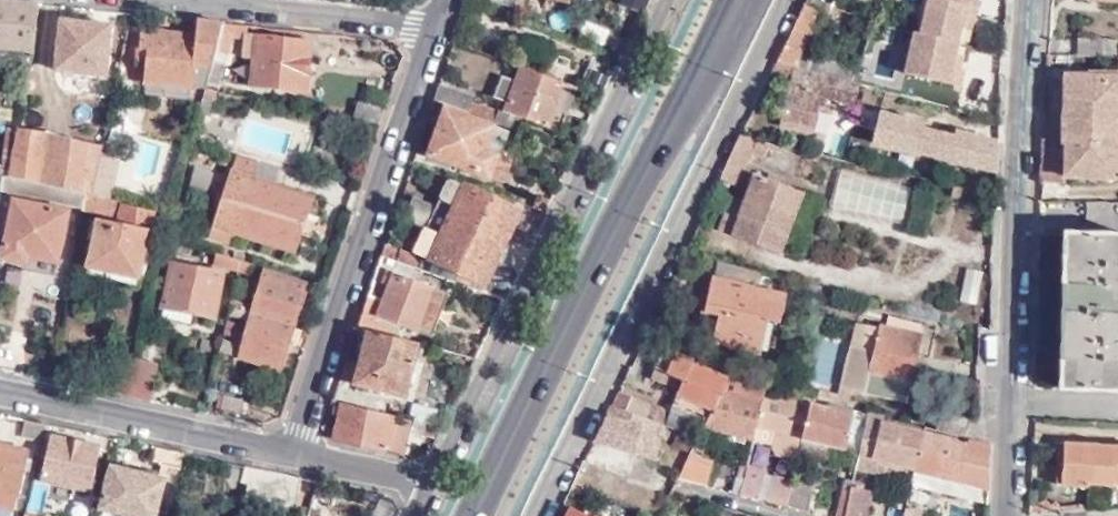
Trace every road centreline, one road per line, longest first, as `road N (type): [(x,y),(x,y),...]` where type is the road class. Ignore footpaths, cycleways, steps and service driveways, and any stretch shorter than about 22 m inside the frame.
road 1 (primary): [(737,0),(484,515)]
road 2 (residential): [(539,515),(790,0)]
road 3 (residential): [(659,0),(425,483)]
road 4 (residential): [(280,450),(428,29)]
road 5 (residential): [(1022,0),(1007,333)]
road 6 (residential): [(0,389),(280,450)]
road 7 (residential): [(428,29),(165,0)]
road 8 (residential): [(1004,515),(1007,333)]
road 9 (residential): [(280,450),(425,483)]

